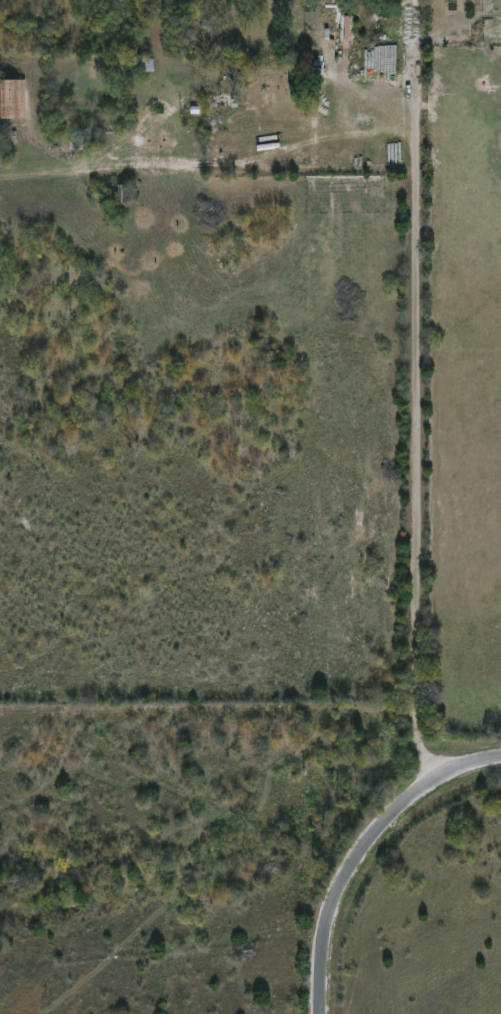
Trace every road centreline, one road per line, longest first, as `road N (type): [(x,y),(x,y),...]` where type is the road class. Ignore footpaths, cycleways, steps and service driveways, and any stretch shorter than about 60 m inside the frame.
road 1 (residential): [(426,789),(414,699),(411,0)]
road 2 (residential): [(0,171),(414,173)]
road 3 (tertiary): [(321,1013),(328,920),(349,869),(386,820),(426,789)]

